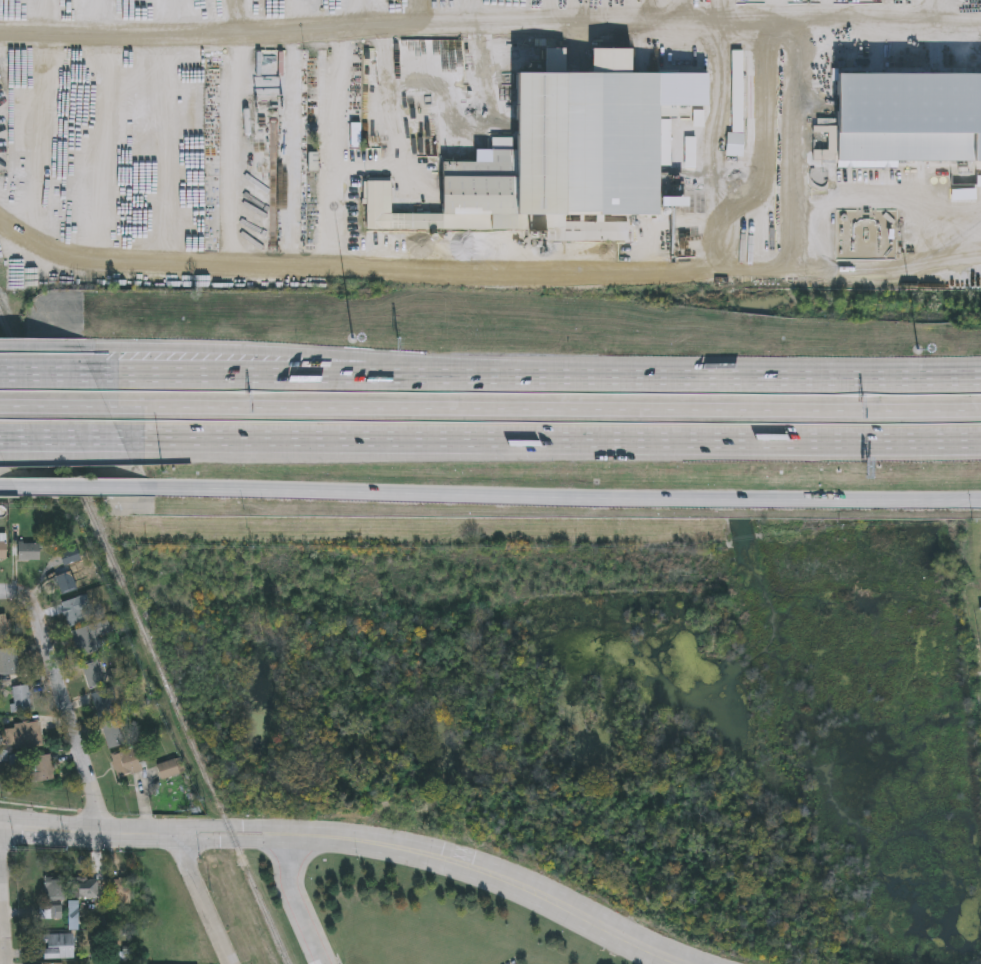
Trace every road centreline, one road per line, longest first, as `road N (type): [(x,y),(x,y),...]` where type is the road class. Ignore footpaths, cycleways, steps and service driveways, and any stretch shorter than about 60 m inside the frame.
road 1 (motorway): [(980,411),(107,406)]
road 2 (motorway): [(121,438),(980,442)]
road 3 (secondary): [(141,488),(980,499)]
road 4 (motorway): [(980,379),(437,376)]
road 5 (residential): [(171,834),(293,836),(419,854),(503,879),(682,963)]
road 6 (motorway): [(437,376),(314,353),(80,347)]
road 7 (motorway): [(437,376),(93,375)]
road 8 (residential): [(105,836),(35,604),(19,591)]
road 9 (residential): [(231,963),(171,834),(105,836)]
road 10 (secondary): [(17,488),(141,488)]
road 11 (motorway): [(0,438),(121,438)]

